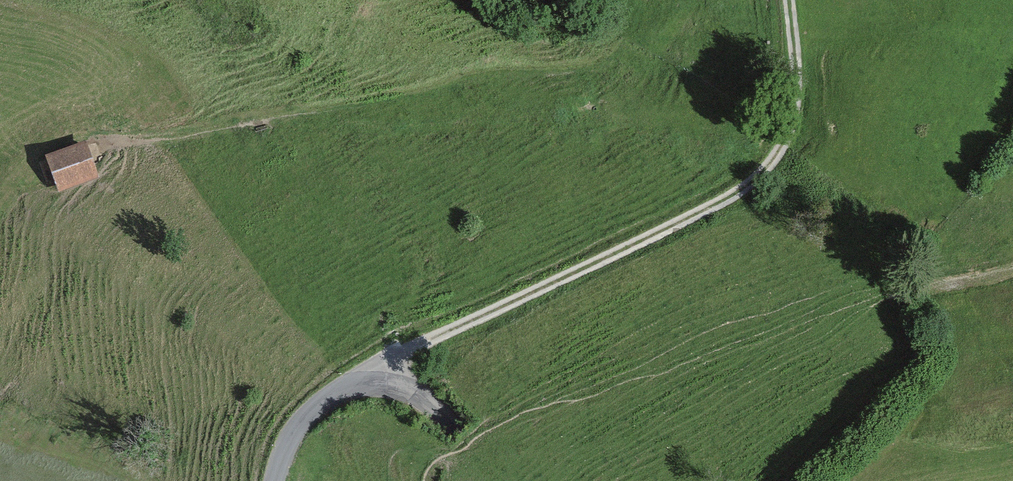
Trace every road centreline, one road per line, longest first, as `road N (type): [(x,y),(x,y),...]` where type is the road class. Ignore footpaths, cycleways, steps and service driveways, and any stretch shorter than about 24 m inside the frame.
road 1 (track): [(127,142),(660,30),(793,27)]
road 2 (track): [(790,0),(798,108),(759,178),(408,350),(384,375)]
road 3 (residential): [(272,480),(297,428),(335,392),(384,375),(455,433),(483,480)]

